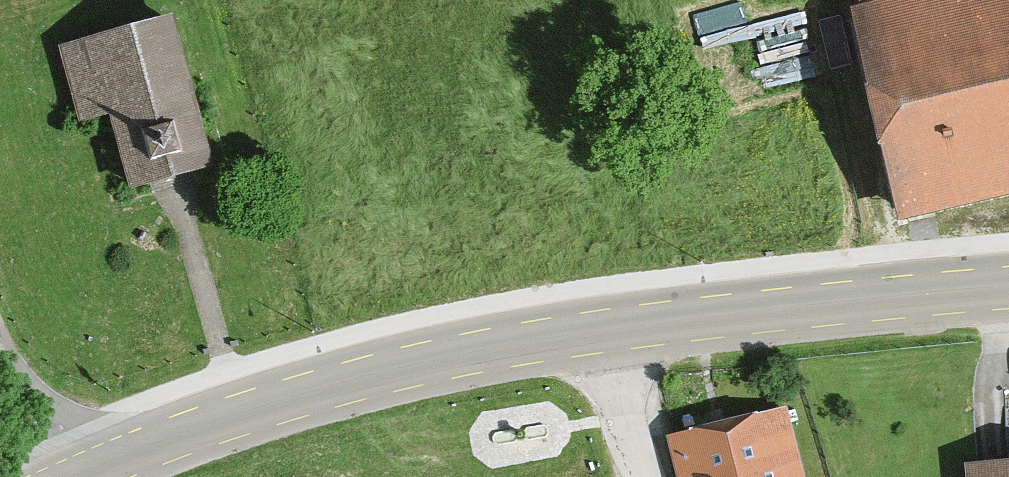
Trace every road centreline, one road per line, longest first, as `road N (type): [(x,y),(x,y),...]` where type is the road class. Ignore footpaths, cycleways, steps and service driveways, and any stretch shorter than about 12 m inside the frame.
road 1 (primary): [(1008,288),(599,331),(409,367),(223,420),(79,476)]
road 2 (track): [(644,476),(599,331)]
road 3 (unclassified): [(52,476),(0,351)]

